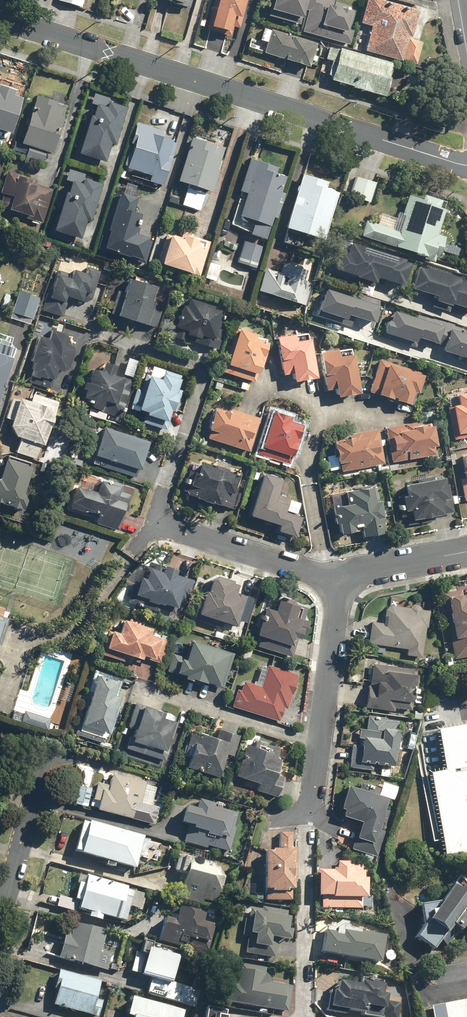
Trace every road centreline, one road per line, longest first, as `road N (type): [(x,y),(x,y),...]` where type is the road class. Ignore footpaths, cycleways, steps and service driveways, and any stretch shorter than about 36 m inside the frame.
road 1 (residential): [(466,166),(0,20)]
road 2 (residential): [(340,575),(311,814)]
road 3 (residential): [(154,524),(340,575)]
road 4 (residential): [(0,913),(44,752)]
road 5 (residential): [(340,575),(466,551)]

